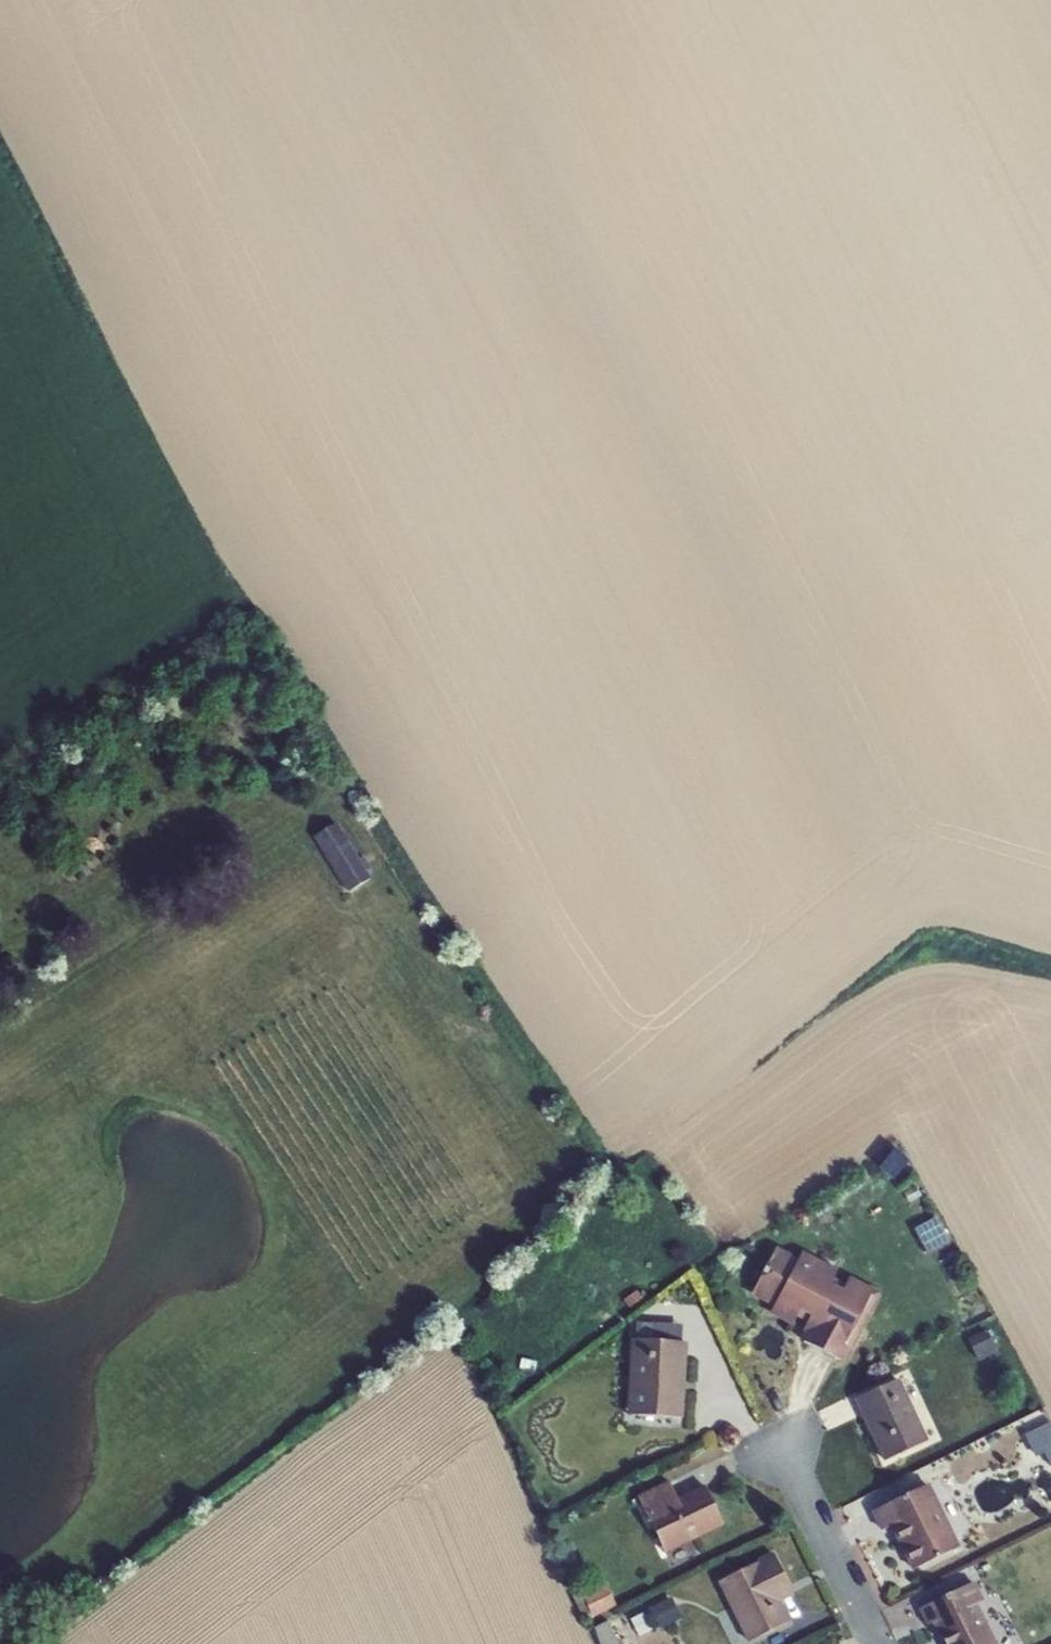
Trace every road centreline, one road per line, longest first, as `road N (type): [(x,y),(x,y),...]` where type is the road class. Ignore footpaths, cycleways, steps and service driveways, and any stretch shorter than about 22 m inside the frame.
road 1 (residential): [(780,1444),(878,1643)]

